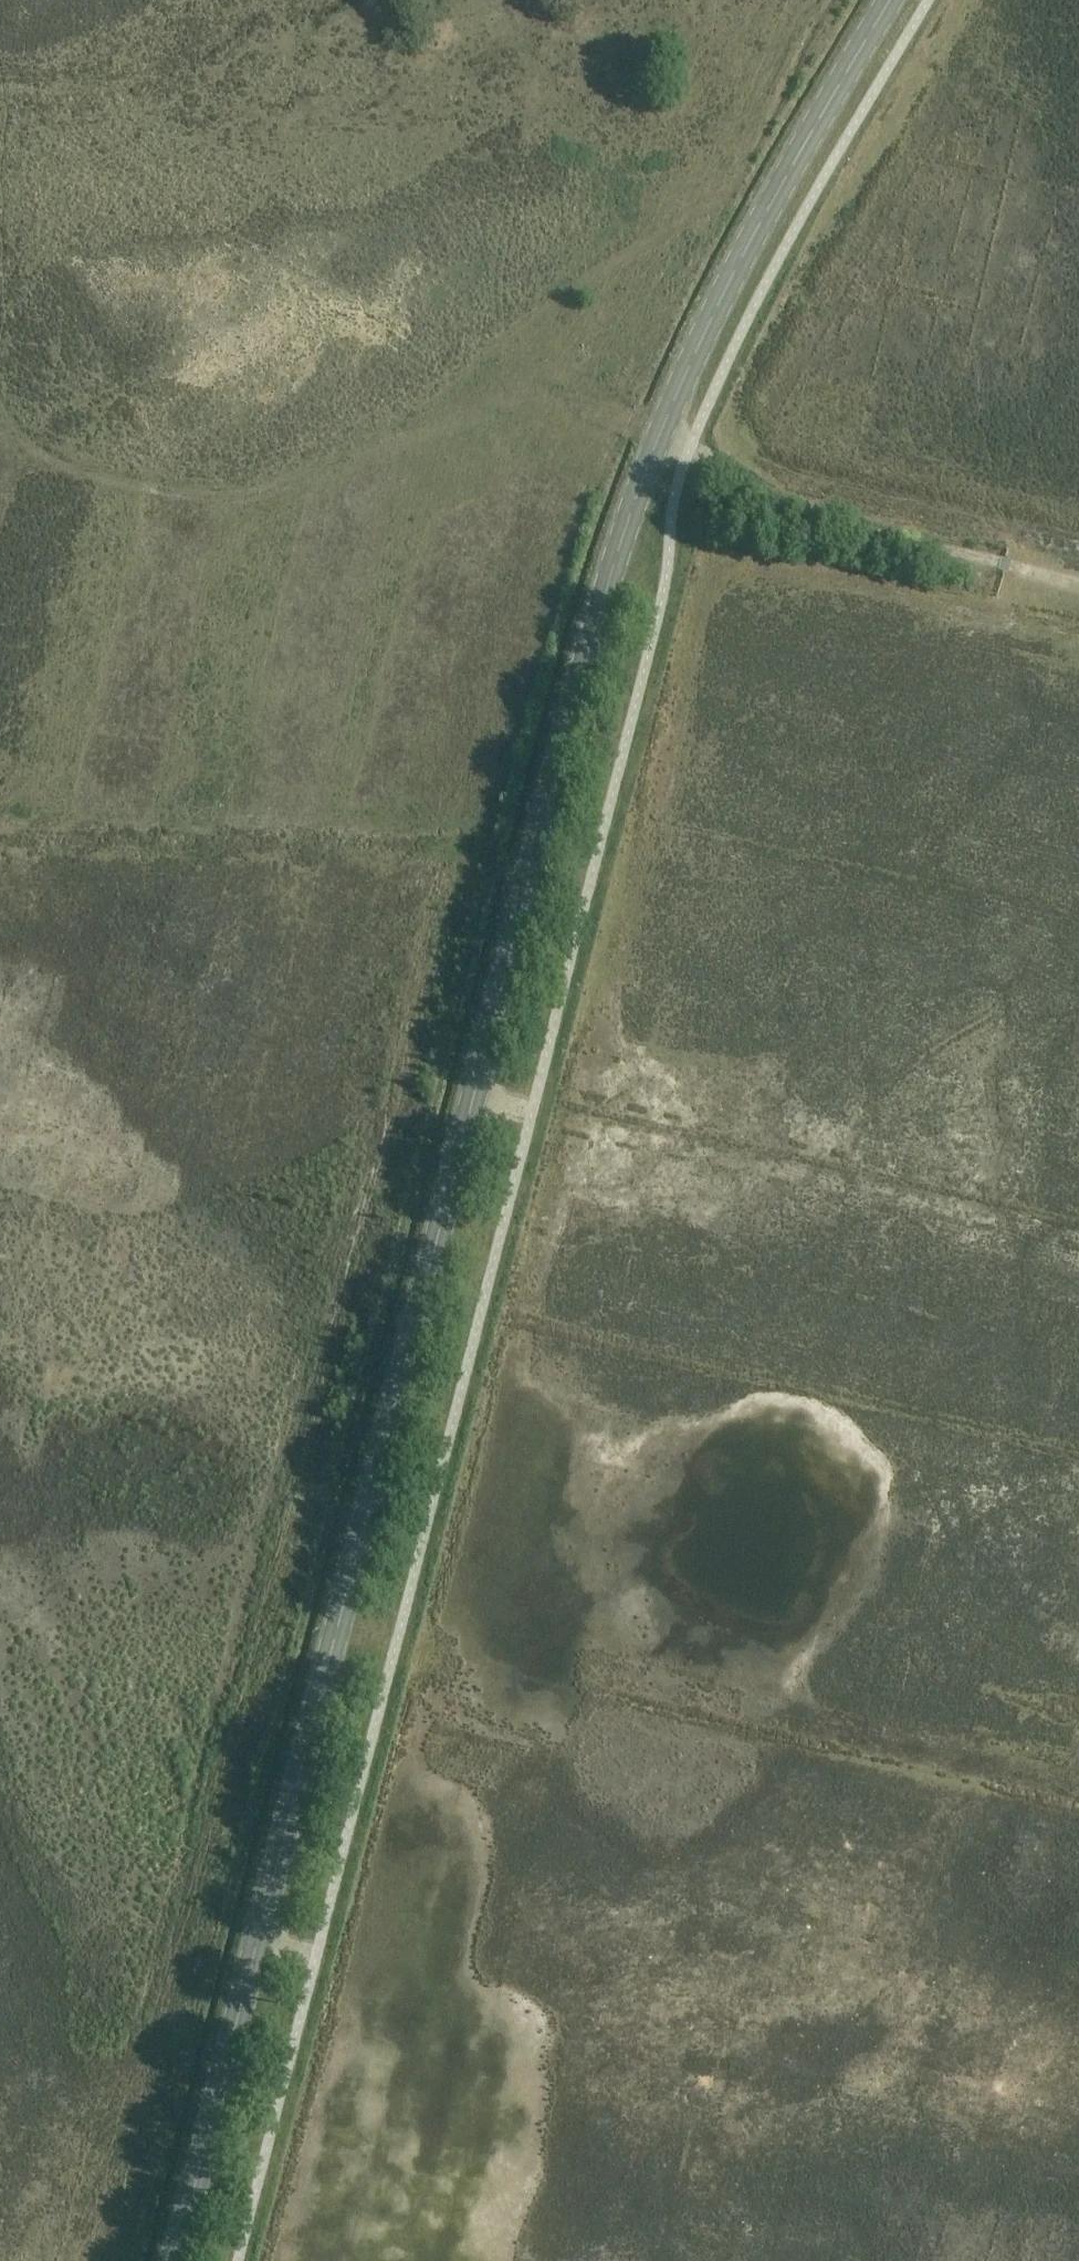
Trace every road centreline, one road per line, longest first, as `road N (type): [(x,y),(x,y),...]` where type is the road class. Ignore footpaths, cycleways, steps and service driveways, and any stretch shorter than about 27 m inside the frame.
road 1 (primary): [(175,2260),(572,709),(645,466),(770,198),(888,0)]
road 2 (track): [(690,444),(784,509),(1078,583)]

